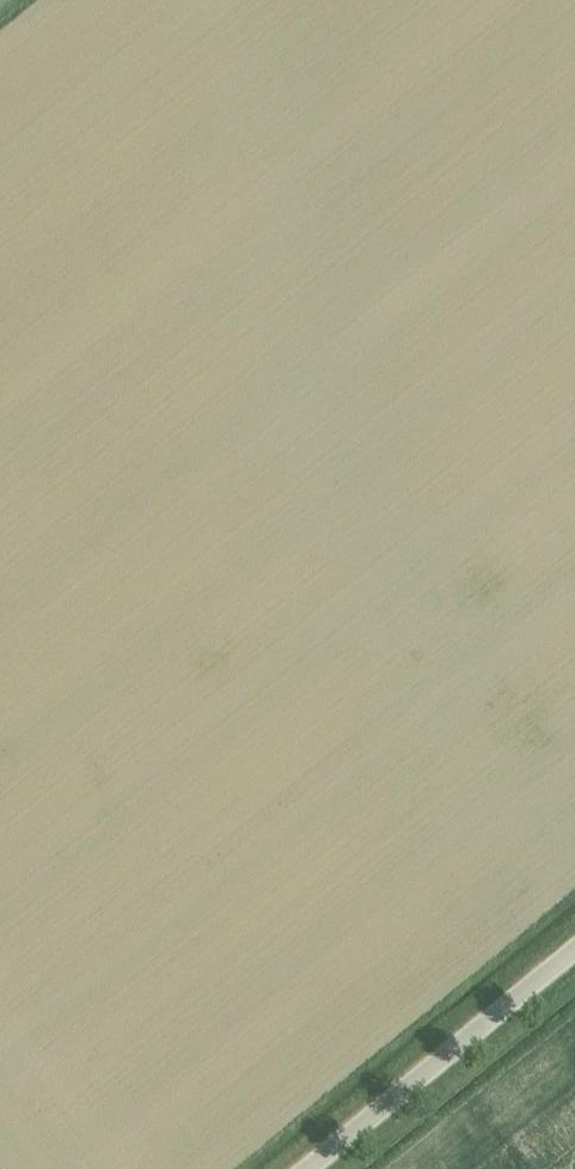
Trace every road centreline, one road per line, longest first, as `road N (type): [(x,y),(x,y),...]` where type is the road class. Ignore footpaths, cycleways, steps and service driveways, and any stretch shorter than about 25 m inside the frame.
road 1 (unclassified): [(308,1168),(574,950)]

